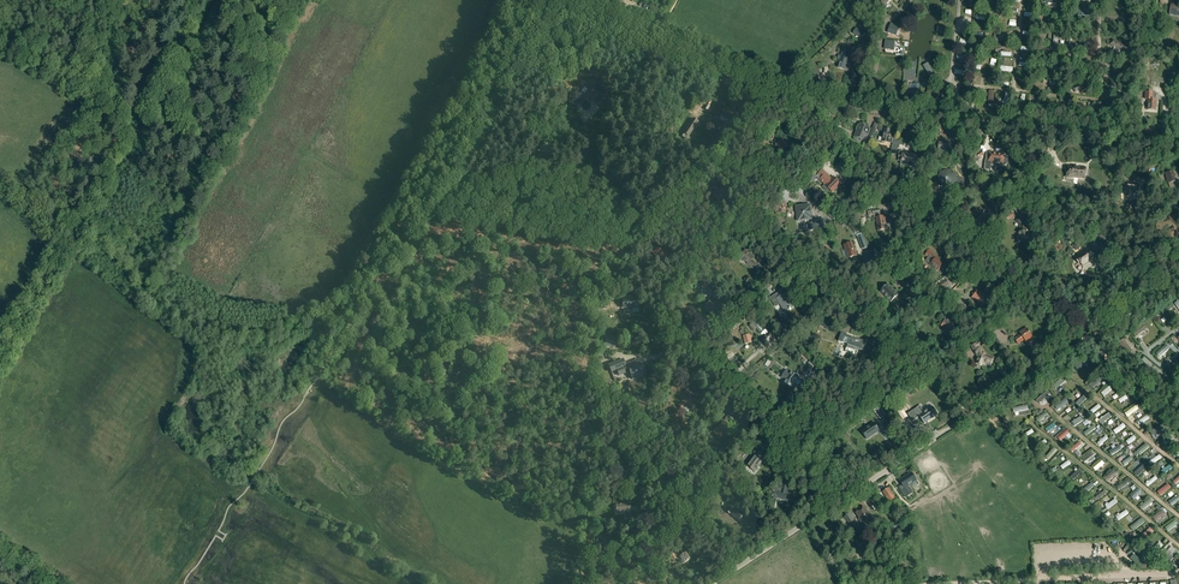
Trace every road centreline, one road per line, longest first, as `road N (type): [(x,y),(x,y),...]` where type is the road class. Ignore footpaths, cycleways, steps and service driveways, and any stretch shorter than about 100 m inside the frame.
road 1 (tertiary): [(1178,144),(786,97),(728,80),(556,0)]
road 2 (unclassified): [(715,583),(1178,281)]
road 3 (track): [(1178,418),(804,101)]
road 4 (track): [(555,0),(304,398)]
road 5 (track): [(0,358),(210,0)]
road 6 (track): [(969,414),(927,364),(741,217)]
road 7 (track): [(789,534),(658,426),(663,348)]
road 8 (track): [(858,489),(823,446),(687,347)]
road 9 (track): [(1178,571),(1036,579)]
road 10 (track): [(665,328),(668,292),(741,217)]
road 11 (track): [(741,217),(788,174),(848,138)]

